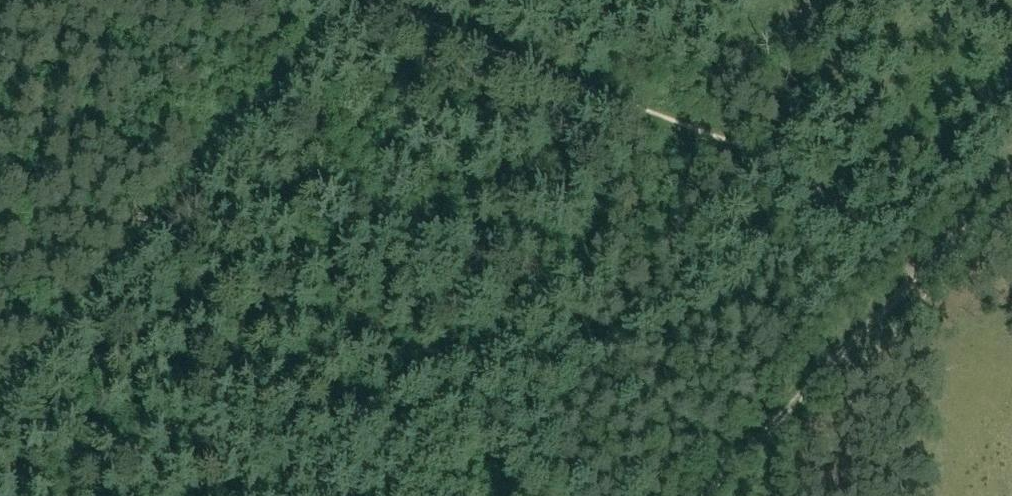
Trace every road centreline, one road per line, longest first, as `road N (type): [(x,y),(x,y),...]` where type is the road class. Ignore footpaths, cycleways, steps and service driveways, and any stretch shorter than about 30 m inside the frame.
road 1 (track): [(932,281),(828,200),(752,156),(403,0)]
road 2 (track): [(697,495),(890,280),(1011,167)]
road 3 (track): [(261,0),(0,335)]

